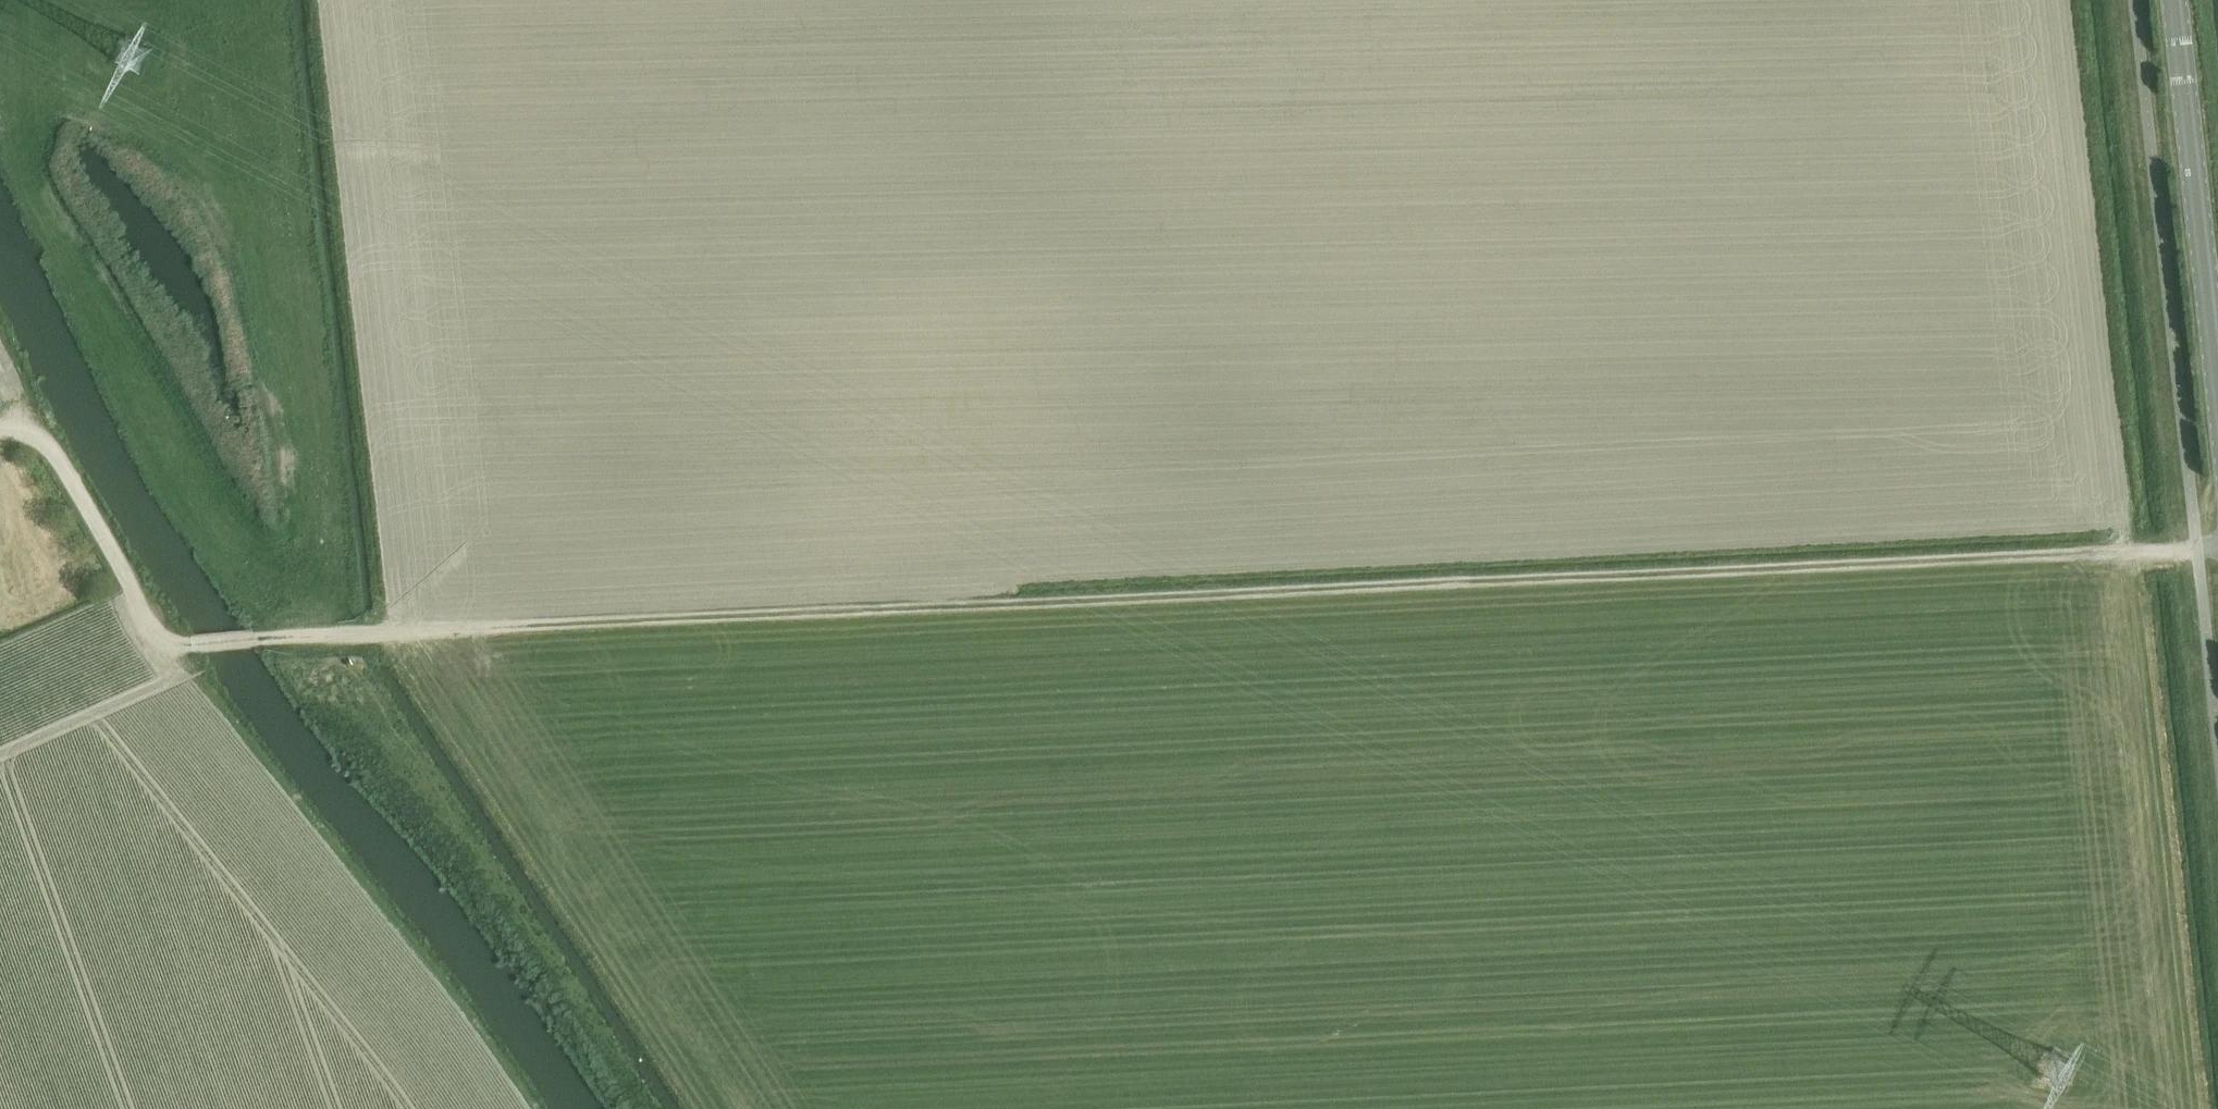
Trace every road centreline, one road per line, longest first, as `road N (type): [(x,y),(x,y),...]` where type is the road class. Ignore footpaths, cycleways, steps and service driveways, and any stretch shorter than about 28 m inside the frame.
road 1 (track): [(259,639),(2197,551)]
road 2 (tertiary): [(2217,410),(2172,0)]

